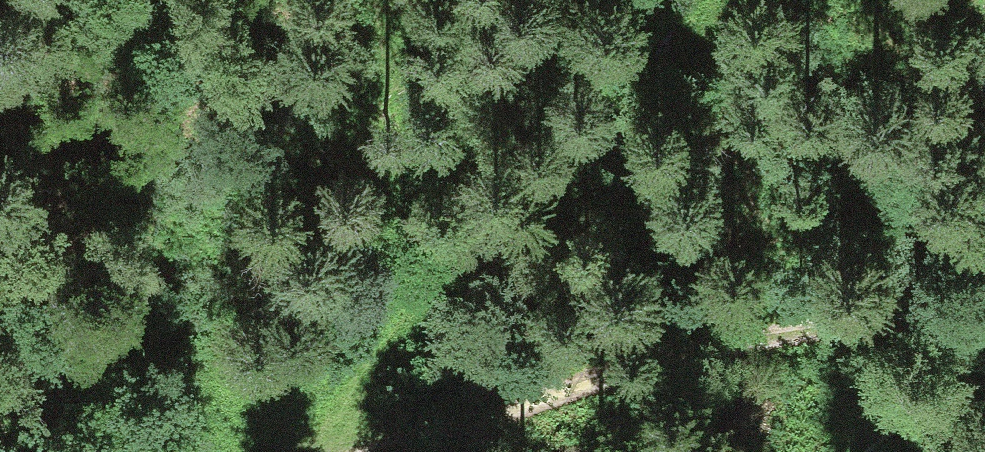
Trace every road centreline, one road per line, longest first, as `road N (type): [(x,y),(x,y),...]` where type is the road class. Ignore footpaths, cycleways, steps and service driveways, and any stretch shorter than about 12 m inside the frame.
road 1 (track): [(338,451),(508,415),(764,330),(984,314)]
road 2 (track): [(344,449),(391,346),(562,182),(714,0)]

